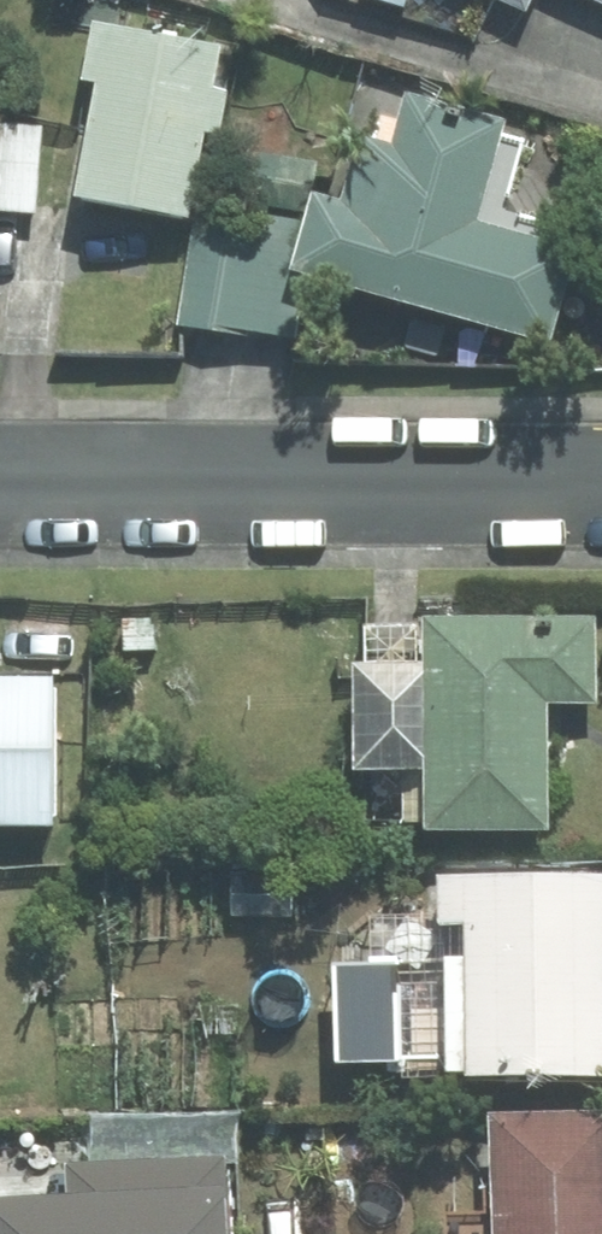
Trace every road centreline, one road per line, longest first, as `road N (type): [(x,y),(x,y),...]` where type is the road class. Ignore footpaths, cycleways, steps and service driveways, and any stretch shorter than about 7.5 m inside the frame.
road 1 (residential): [(0,480),(601,479)]

